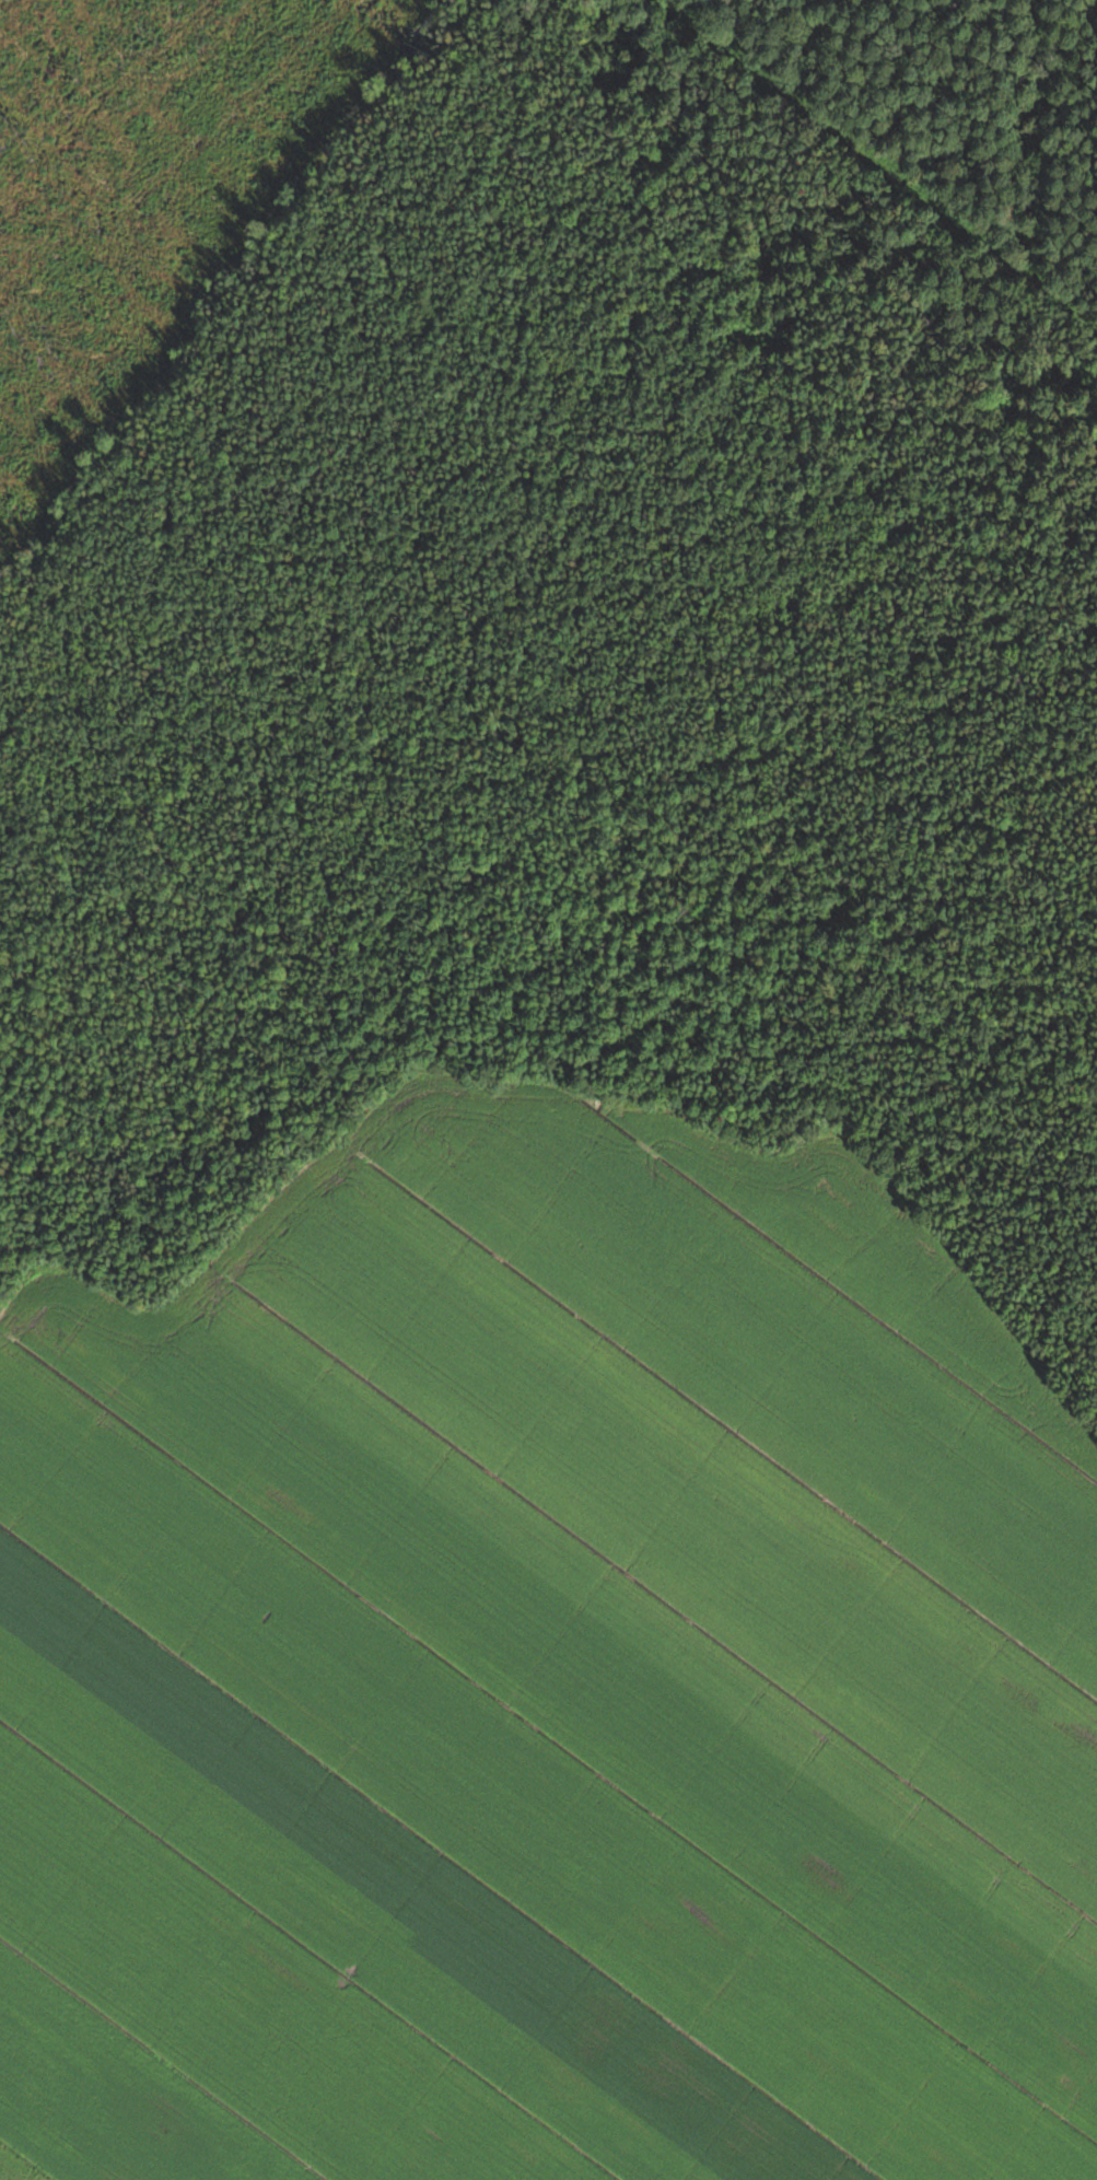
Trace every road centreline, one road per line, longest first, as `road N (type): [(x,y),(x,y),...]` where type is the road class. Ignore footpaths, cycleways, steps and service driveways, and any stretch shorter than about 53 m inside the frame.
road 1 (residential): [(1096,353),(724,68),(653,0)]

